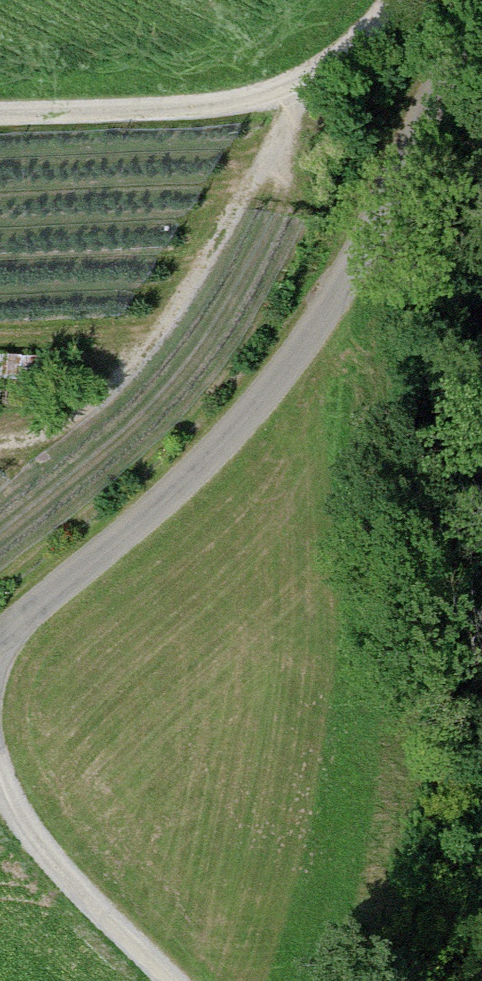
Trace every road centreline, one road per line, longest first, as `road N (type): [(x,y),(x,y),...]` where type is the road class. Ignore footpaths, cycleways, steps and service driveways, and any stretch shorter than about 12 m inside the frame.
road 1 (track): [(0,643),(270,403),(431,117),(477,0)]
road 2 (track): [(382,0),(311,84),(268,99),(0,110)]
road 3 (track): [(311,84),(156,337),(82,415)]
road 4 (track): [(172,980),(41,860),(0,780)]

